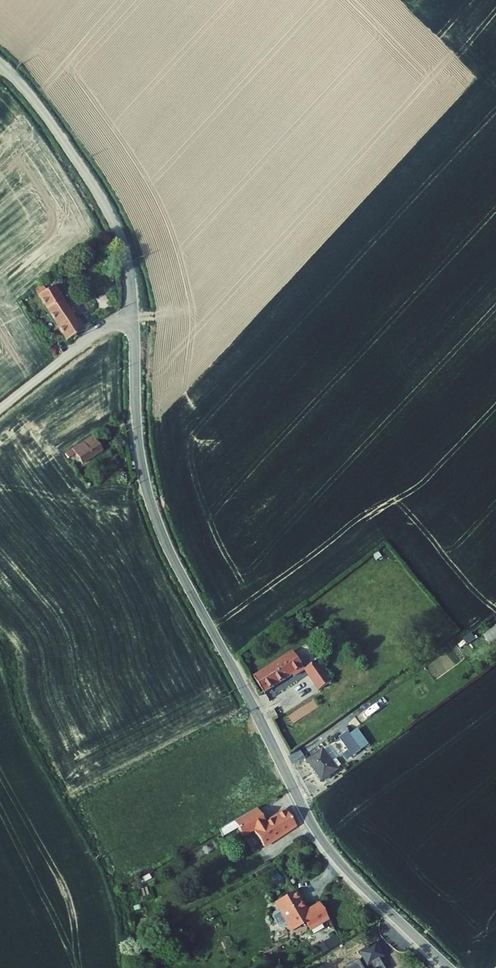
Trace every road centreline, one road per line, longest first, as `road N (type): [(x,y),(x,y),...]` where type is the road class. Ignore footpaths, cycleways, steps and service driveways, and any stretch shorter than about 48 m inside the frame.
road 1 (unclassified): [(134,312),(140,453),(168,548),(322,841),(448,967)]
road 2 (unclassified): [(0,64),(40,108),(107,209),(126,258),(134,312)]
road 3 (unclassified): [(134,312),(0,409)]

